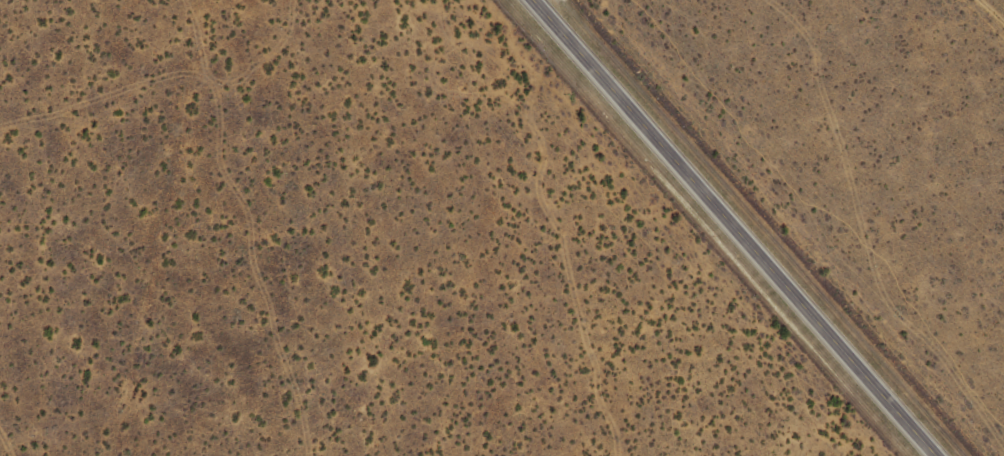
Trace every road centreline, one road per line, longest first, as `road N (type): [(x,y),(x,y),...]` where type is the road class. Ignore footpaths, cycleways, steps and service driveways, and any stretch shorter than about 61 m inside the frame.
road 1 (secondary): [(534,0),(935,455)]

